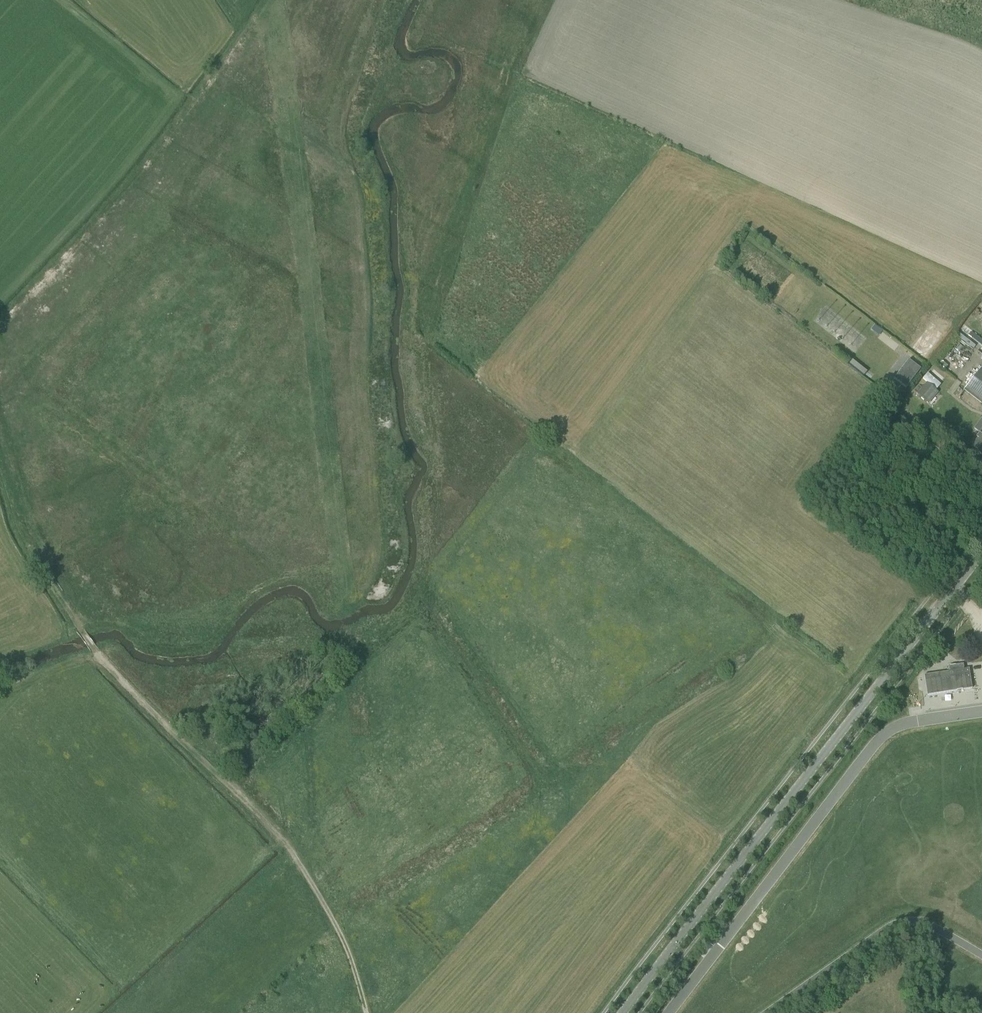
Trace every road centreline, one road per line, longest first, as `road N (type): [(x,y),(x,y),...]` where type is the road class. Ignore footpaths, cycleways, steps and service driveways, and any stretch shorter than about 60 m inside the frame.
road 1 (unclassified): [(624,1012),(981,550)]
road 2 (track): [(364,1012),(342,931),(316,889),(80,631)]

